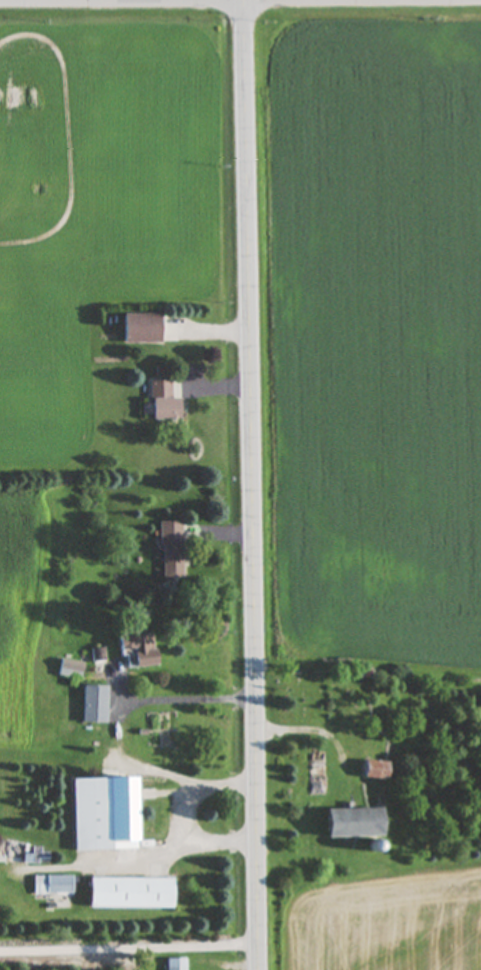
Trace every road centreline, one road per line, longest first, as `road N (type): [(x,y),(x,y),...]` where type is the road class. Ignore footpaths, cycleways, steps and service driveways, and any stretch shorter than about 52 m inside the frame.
road 1 (secondary): [(256,969),(242,0)]
road 2 (residential): [(480,2),(0,1)]

